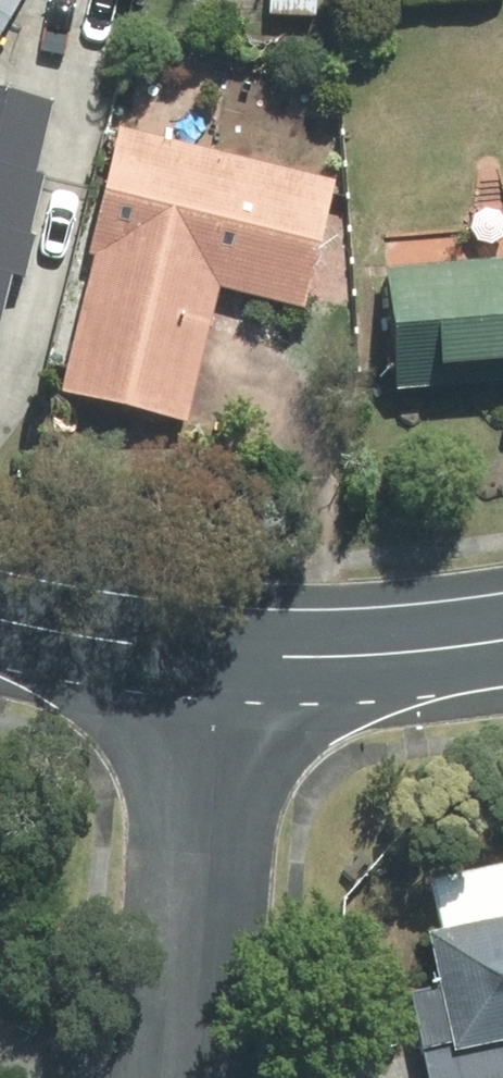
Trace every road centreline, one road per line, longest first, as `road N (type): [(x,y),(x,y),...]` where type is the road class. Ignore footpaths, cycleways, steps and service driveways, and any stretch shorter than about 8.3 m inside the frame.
road 1 (residential): [(187,1077),(221,666)]
road 2 (residential): [(502,641),(221,666)]
road 3 (residential): [(221,666),(0,615)]

